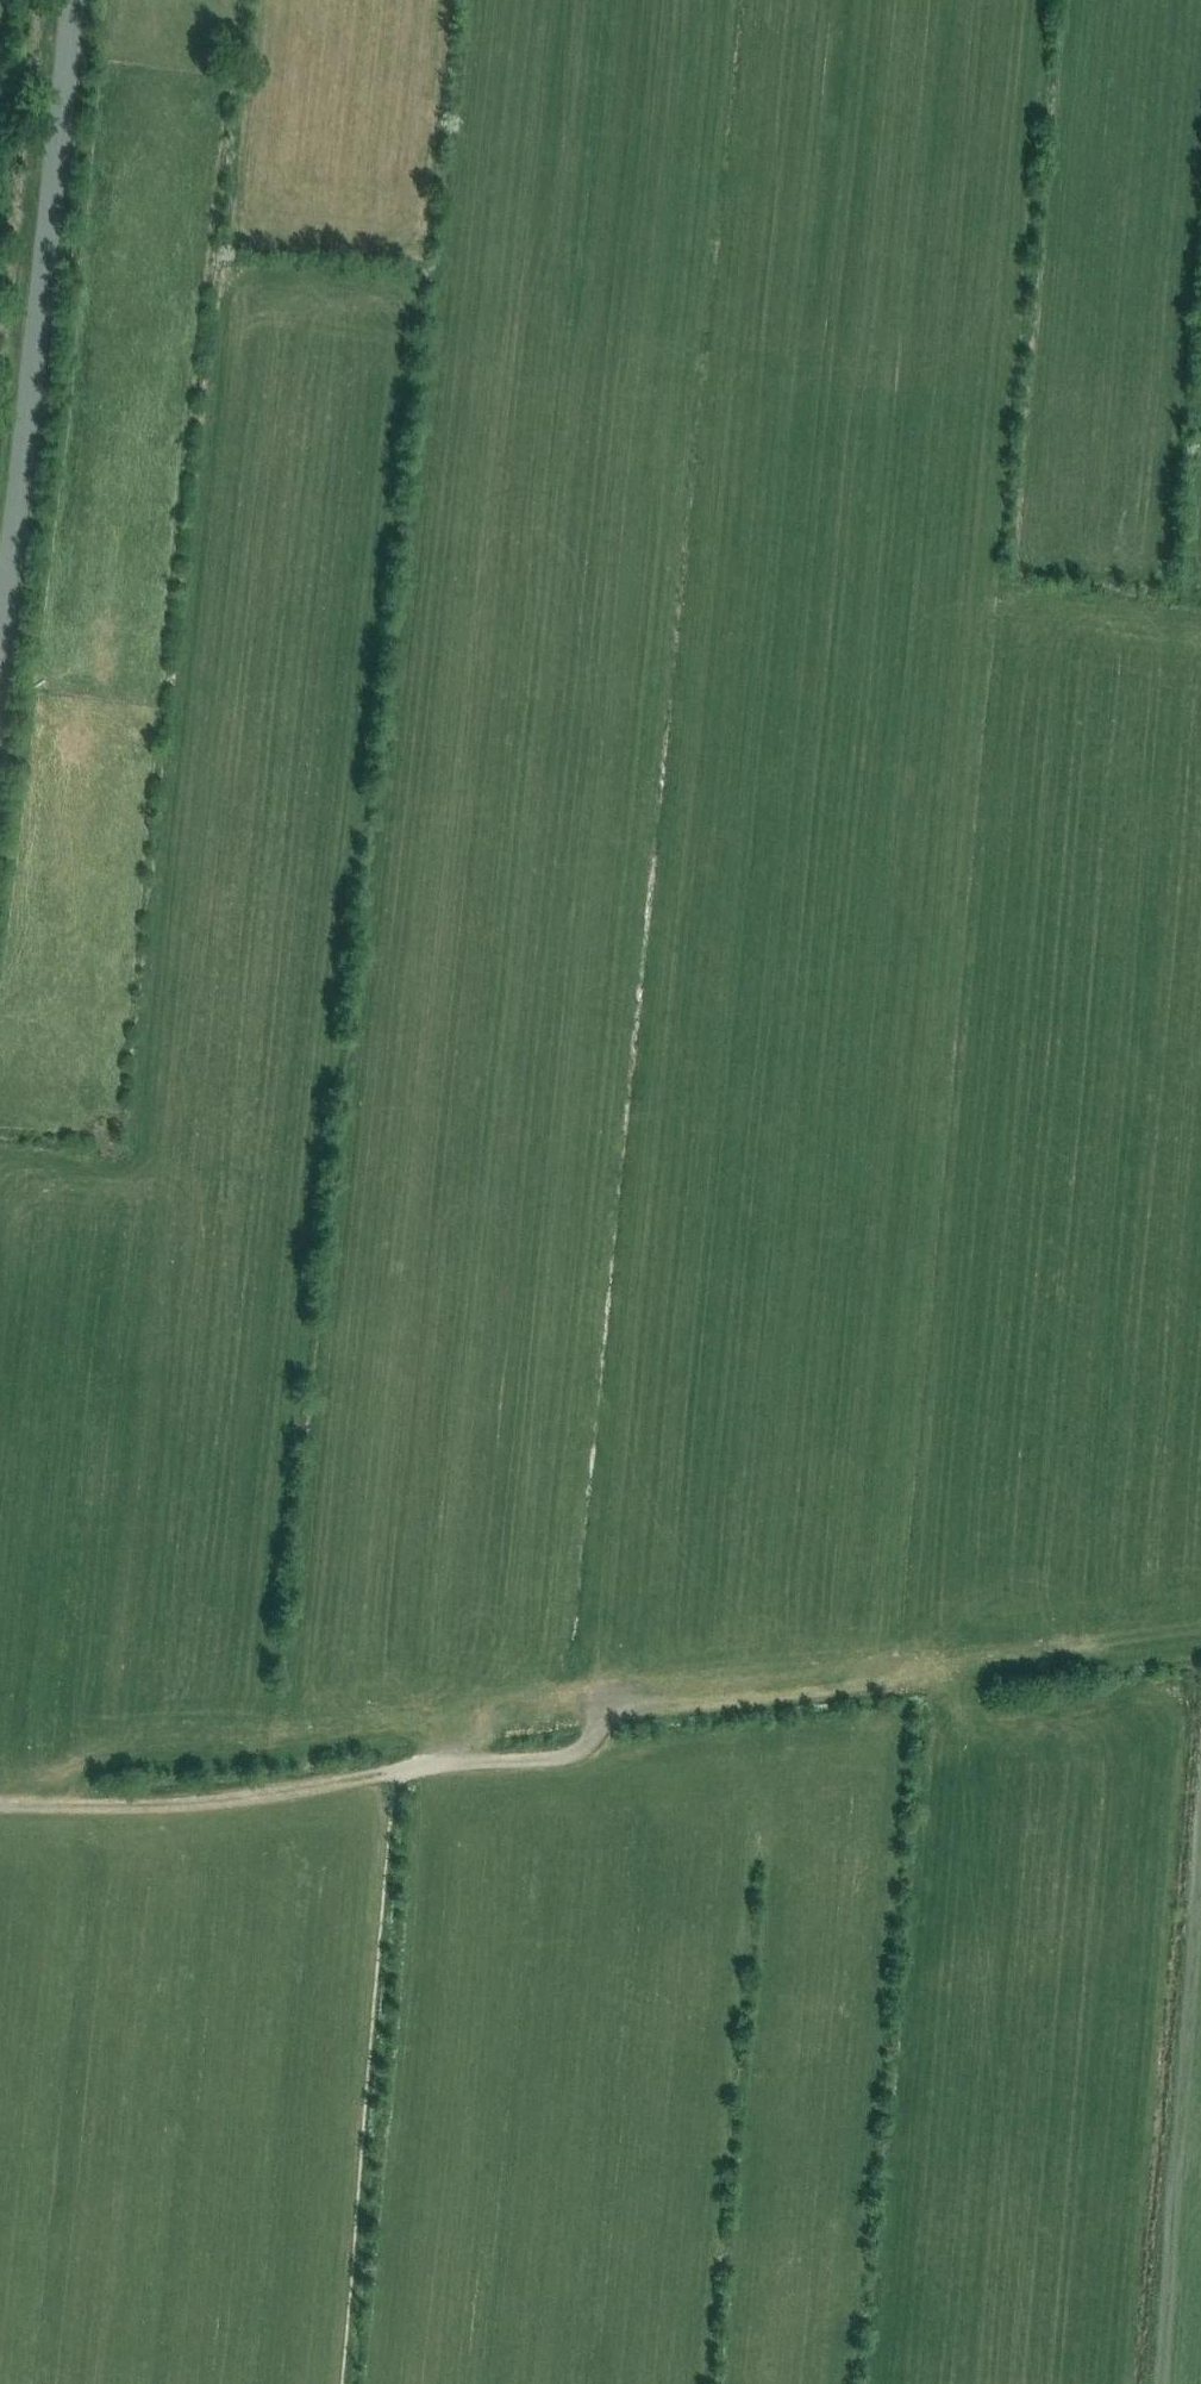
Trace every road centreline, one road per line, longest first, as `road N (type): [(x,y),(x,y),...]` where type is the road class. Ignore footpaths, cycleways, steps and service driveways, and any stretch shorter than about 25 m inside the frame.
road 1 (tertiary): [(0,621),(73,0)]

